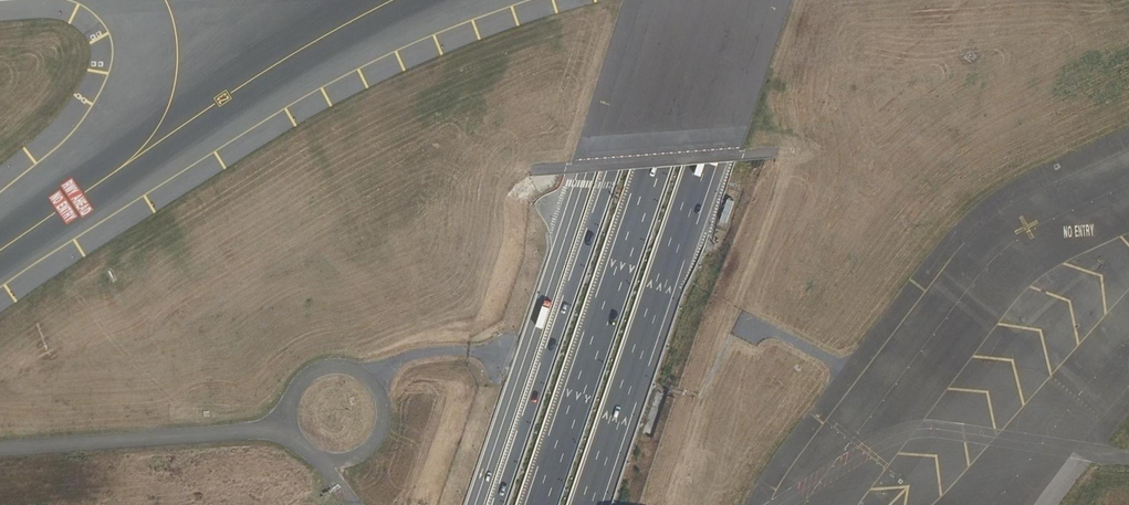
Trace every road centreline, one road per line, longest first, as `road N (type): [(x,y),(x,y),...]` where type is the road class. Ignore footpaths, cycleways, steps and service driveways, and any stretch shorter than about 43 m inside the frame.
road 1 (motorway): [(588,504),(760,0)]
road 2 (motorway): [(670,0),(499,504)]
road 3 (motorway): [(713,0),(542,504)]
road 4 (secondary): [(475,504),(643,0)]

